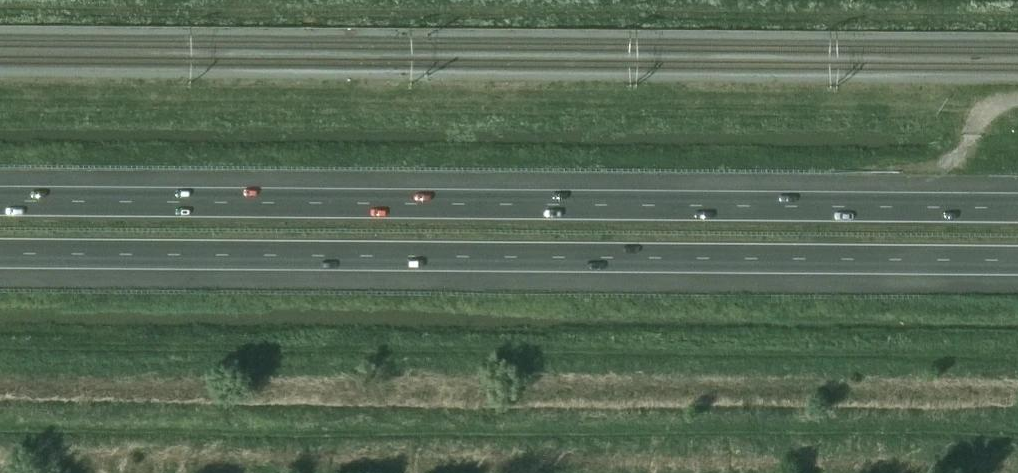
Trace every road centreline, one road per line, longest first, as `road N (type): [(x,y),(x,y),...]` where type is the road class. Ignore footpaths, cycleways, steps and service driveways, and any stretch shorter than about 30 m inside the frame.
road 1 (motorway): [(0,255),(1017,262)]
road 2 (track): [(0,8),(1017,15)]
road 3 (motorway): [(1017,203),(0,198)]
road 4 (track): [(865,171),(951,159),(983,109),(1017,98)]

